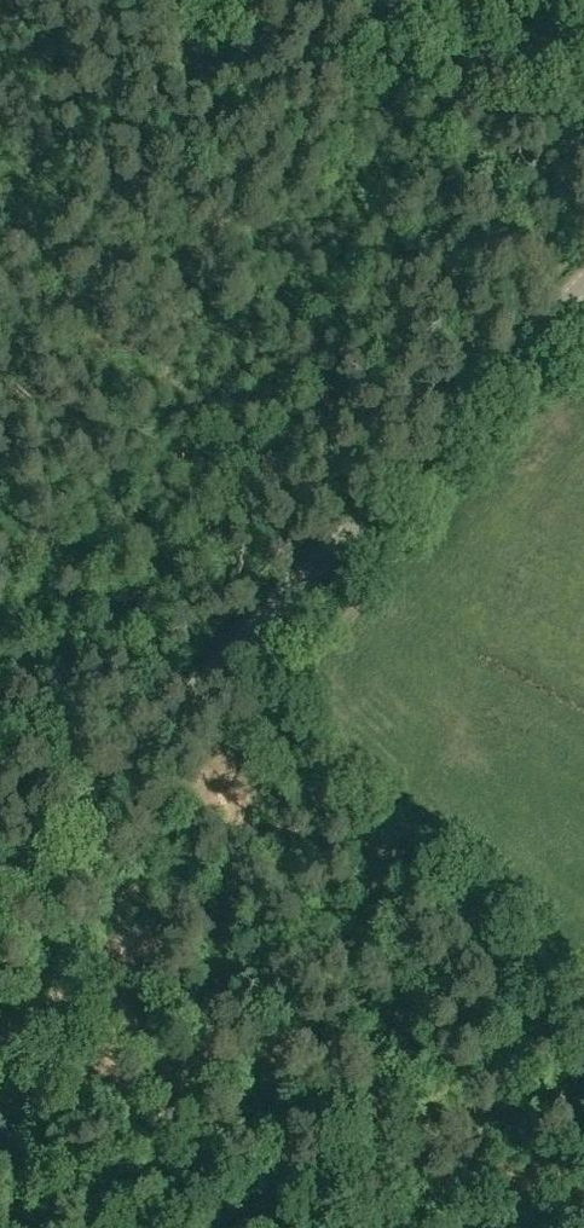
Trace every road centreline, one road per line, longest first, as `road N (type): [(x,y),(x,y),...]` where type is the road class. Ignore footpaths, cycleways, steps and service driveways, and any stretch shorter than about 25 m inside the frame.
road 1 (unclassified): [(0,898),(583,282)]
road 2 (track): [(207,680),(314,791),(583,1040)]
road 3 (track): [(583,73),(481,0)]

